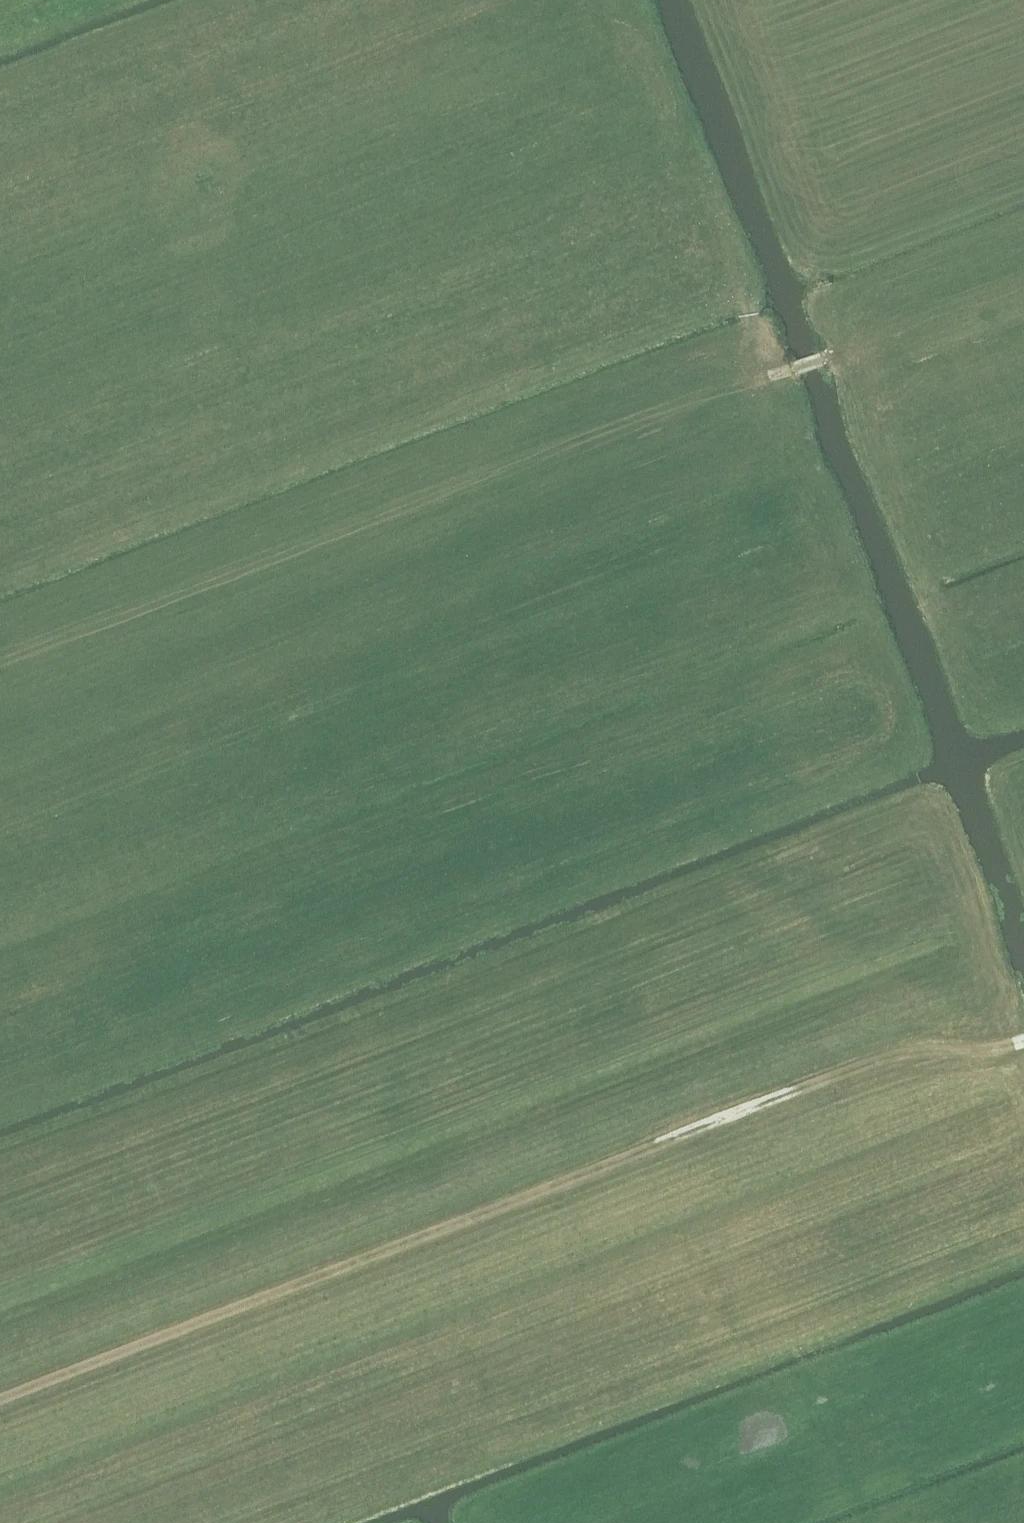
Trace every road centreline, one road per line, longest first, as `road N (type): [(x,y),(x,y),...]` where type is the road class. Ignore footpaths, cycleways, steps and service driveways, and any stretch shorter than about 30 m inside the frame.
road 1 (track): [(0,1393),(909,1036),(1023,1037)]

